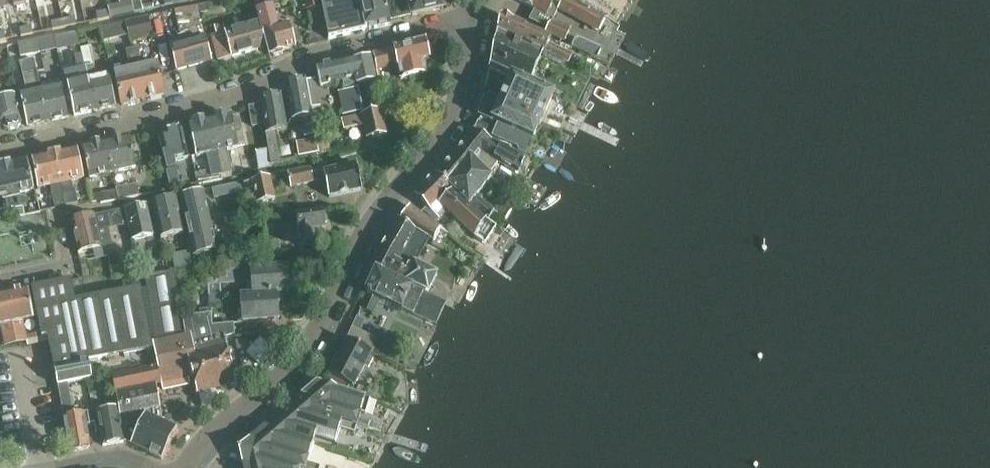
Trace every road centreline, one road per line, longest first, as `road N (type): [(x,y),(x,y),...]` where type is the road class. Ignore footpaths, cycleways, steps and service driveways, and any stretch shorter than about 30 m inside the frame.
road 1 (residential): [(186,467),(316,343),(361,235),(458,115),(477,14)]
road 2 (residential): [(477,14),(309,58),(232,95),(0,147)]

